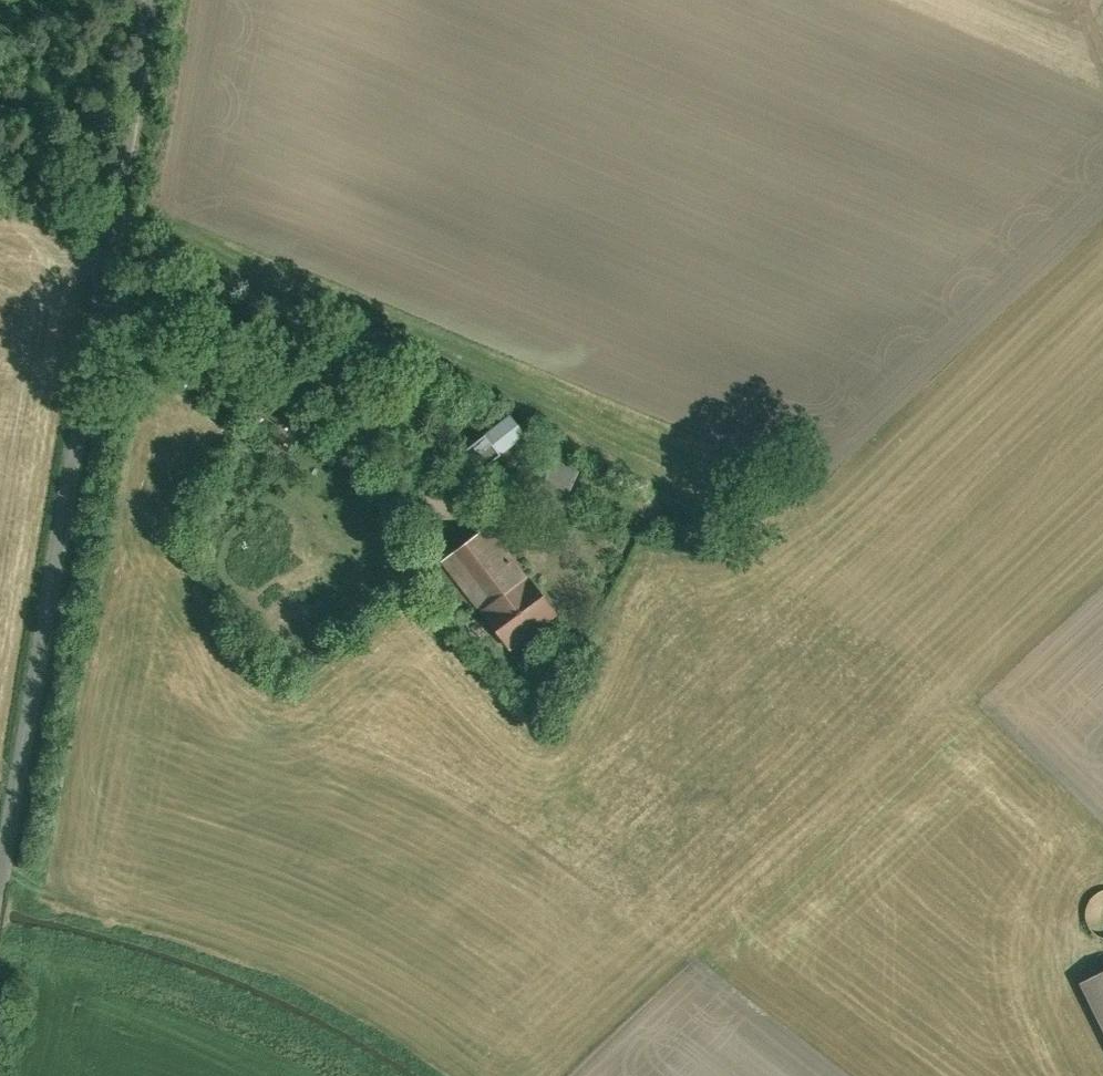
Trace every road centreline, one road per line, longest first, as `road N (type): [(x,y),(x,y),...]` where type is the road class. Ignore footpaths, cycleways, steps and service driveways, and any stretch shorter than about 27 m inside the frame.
road 1 (unclassified): [(0,842),(148,0)]

